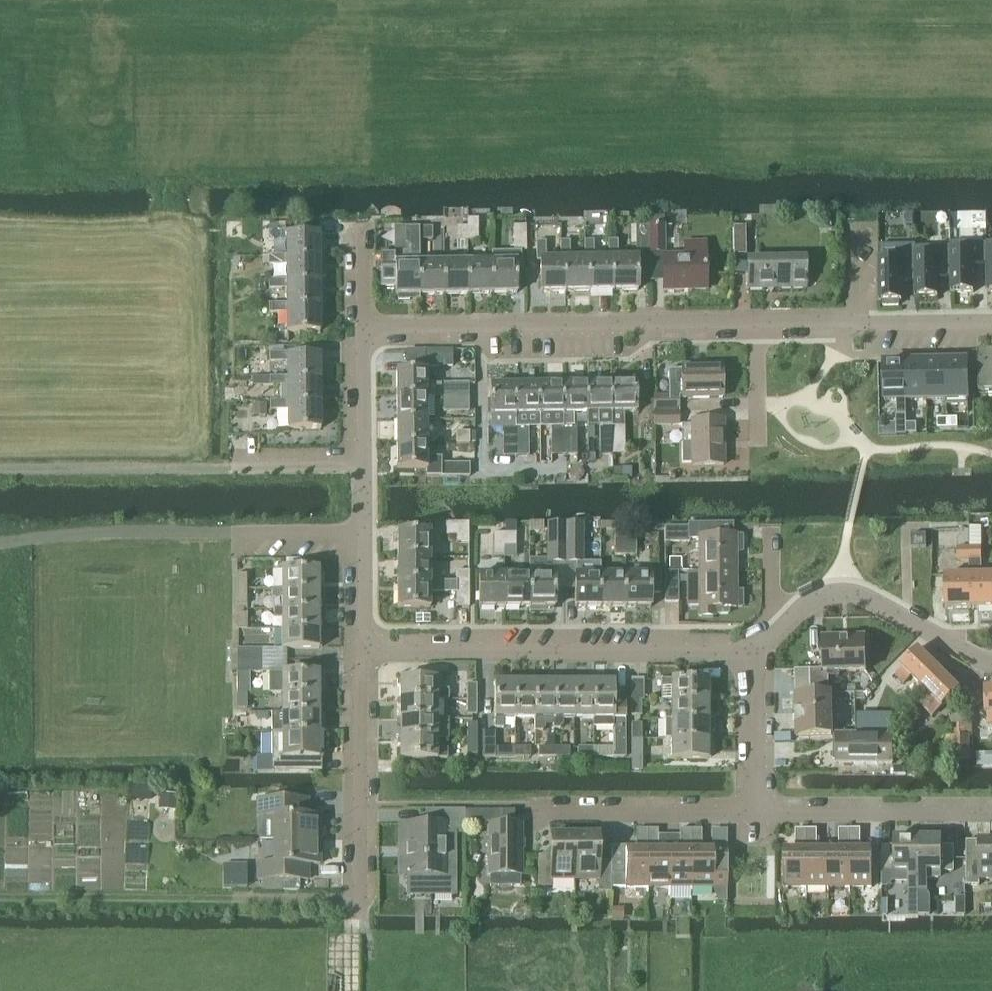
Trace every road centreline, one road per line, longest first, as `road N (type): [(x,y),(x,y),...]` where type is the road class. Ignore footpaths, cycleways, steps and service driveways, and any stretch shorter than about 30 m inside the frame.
road 1 (residential): [(861,323),(359,323)]
road 2 (residential): [(359,651),(754,650)]
road 3 (residential): [(359,323),(359,651)]
road 4 (residential): [(754,650),(795,608),(841,586),(865,589),(991,658)]
road 5 (residential): [(359,651),(357,904)]
road 6 (residential): [(755,814),(991,814)]
road 7 (residential): [(560,814),(755,814)]
road 8 (residential): [(755,814),(754,650)]
road 9 (residential): [(991,319),(861,323)]

